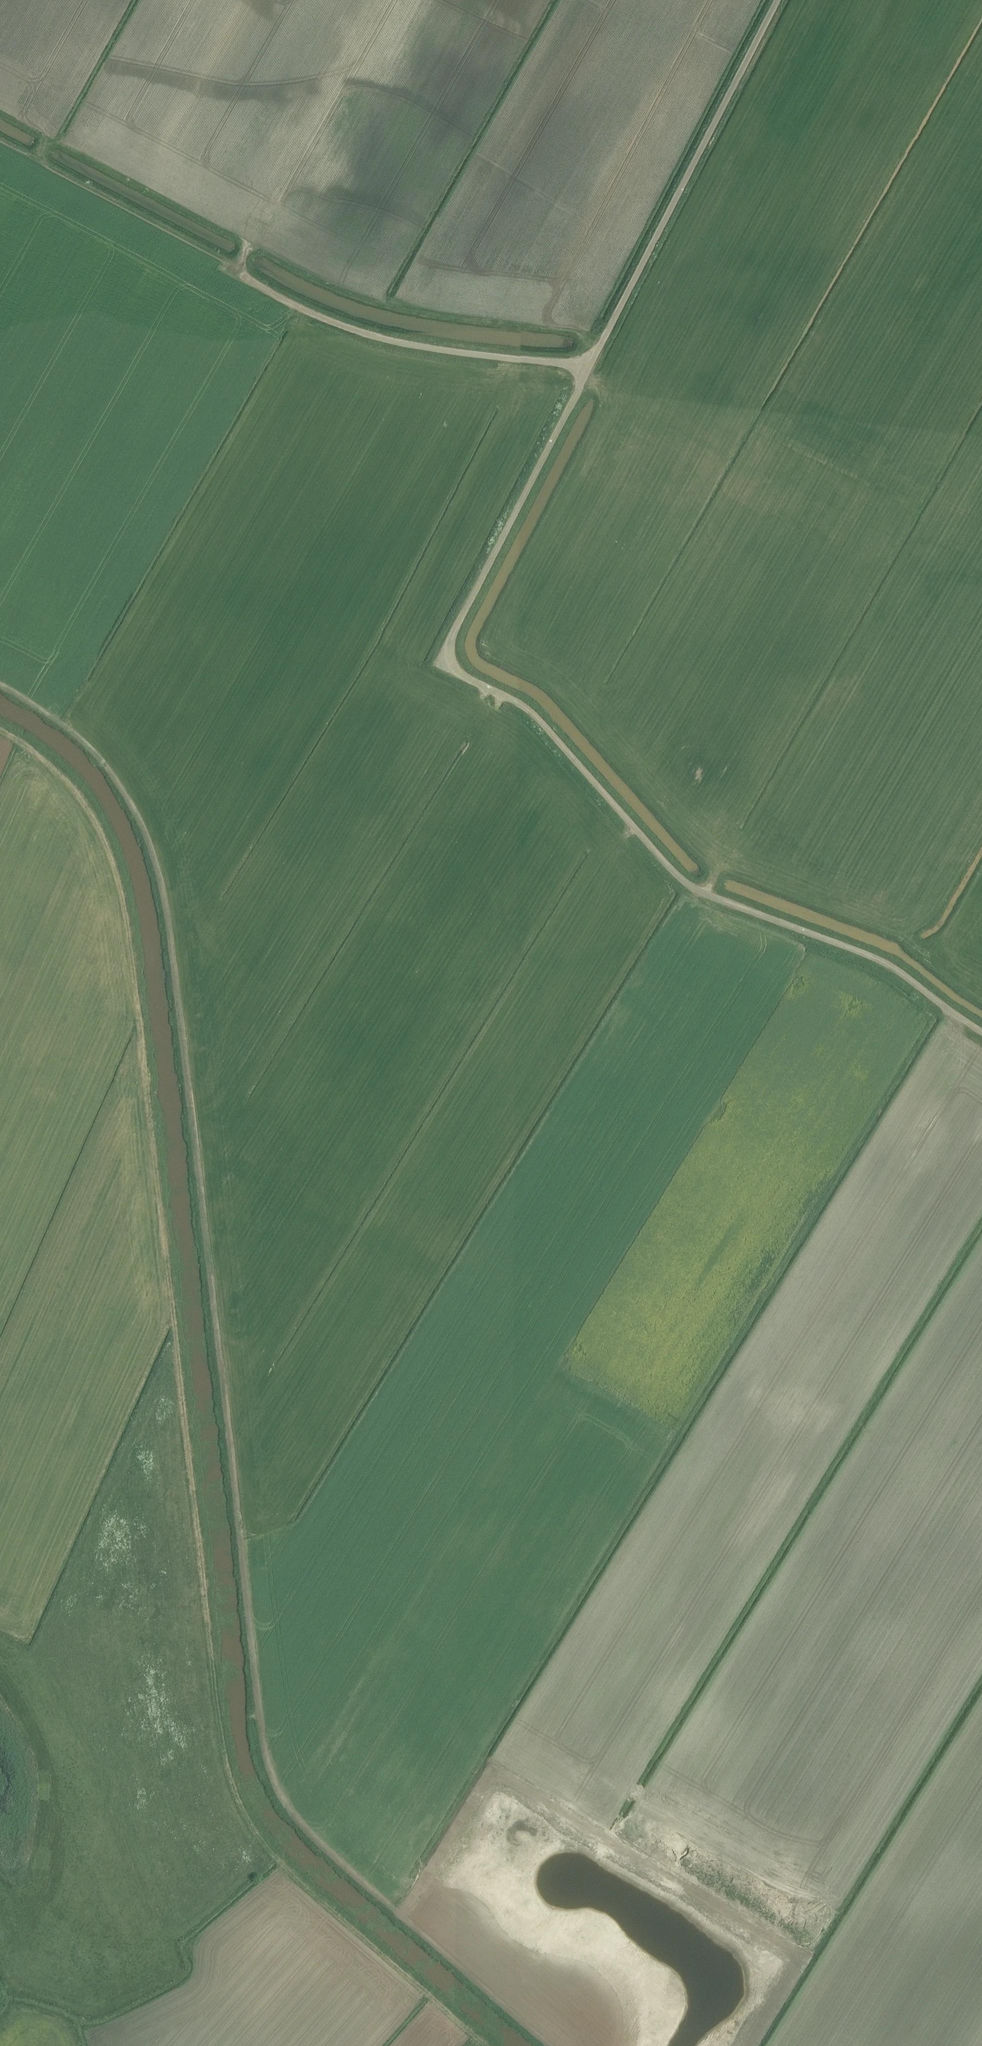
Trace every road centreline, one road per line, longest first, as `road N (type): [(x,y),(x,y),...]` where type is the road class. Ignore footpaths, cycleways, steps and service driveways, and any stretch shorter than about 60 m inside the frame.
road 1 (track): [(551,2045),(329,1856),(280,1800),(264,1762),(159,873),(111,767),(76,731),(0,687)]
road 2 (unclassified): [(981,1030),(871,955),(691,887),(535,715),(455,668),(450,649),(778,0)]

